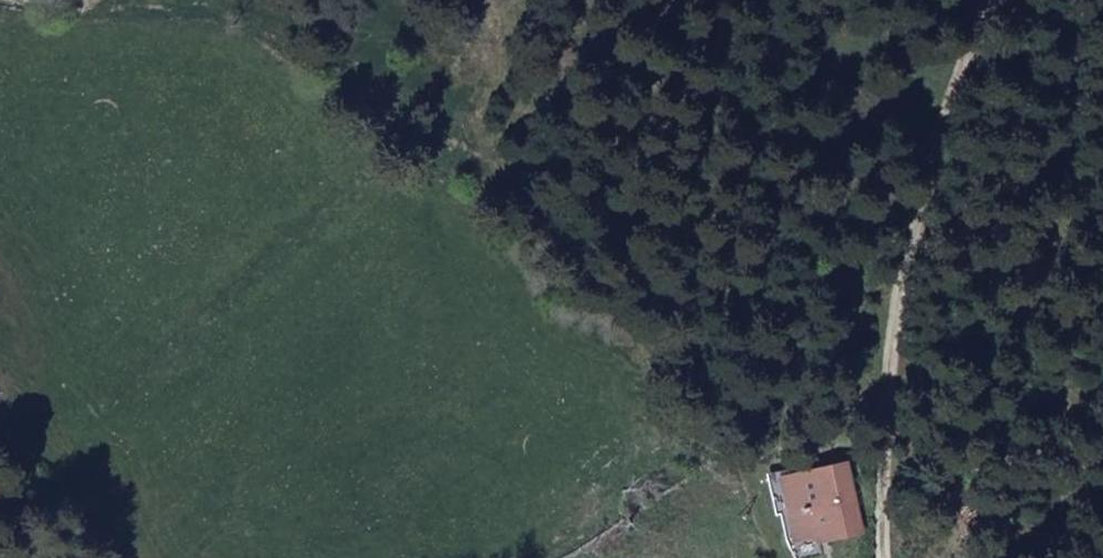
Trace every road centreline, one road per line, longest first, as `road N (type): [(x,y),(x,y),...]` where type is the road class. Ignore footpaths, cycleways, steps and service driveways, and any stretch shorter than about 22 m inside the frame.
road 1 (track): [(889,557),(885,448),(904,279),(989,0)]

